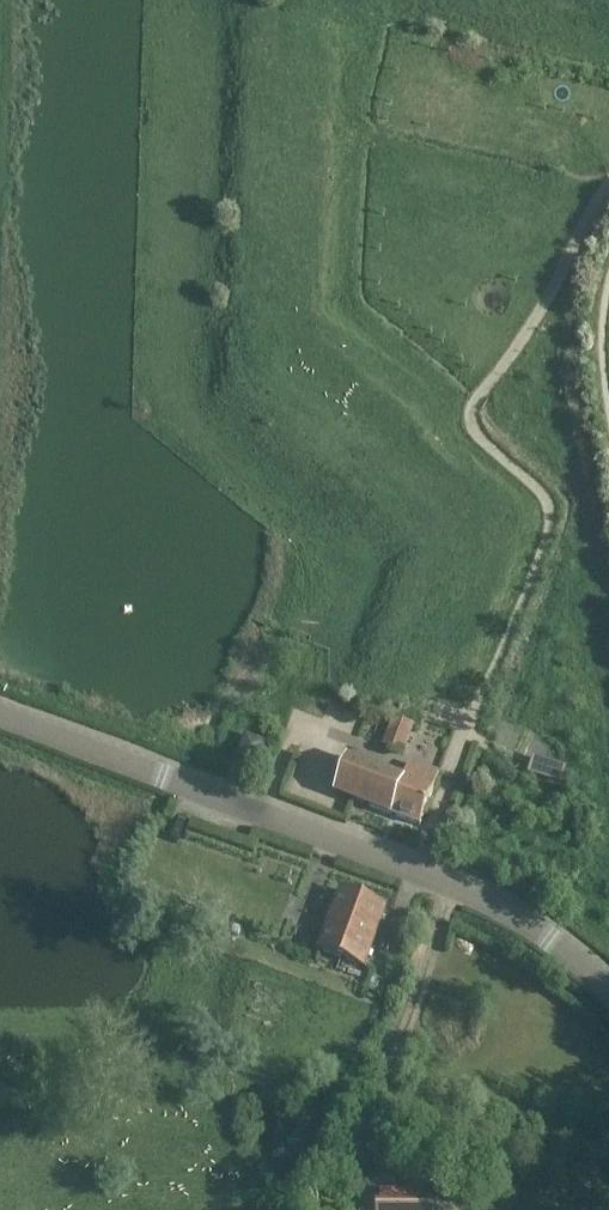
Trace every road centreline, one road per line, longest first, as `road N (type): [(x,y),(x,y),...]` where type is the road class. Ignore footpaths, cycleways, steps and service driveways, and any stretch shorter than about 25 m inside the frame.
road 1 (tertiary): [(608,989),(495,905),(0,715)]

